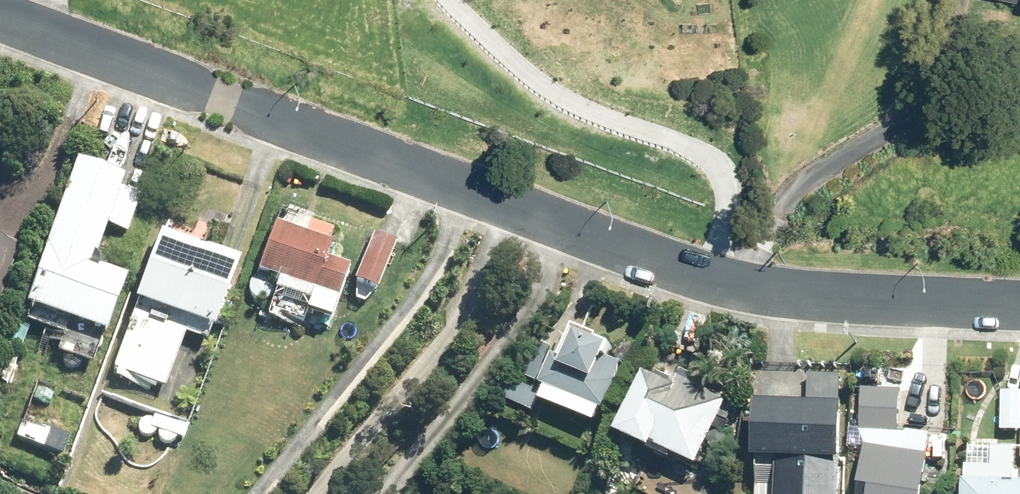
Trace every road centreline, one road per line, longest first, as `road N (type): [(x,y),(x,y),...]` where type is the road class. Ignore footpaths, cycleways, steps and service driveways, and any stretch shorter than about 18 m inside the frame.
road 1 (residential): [(1019,301),(749,288),(0,15)]

